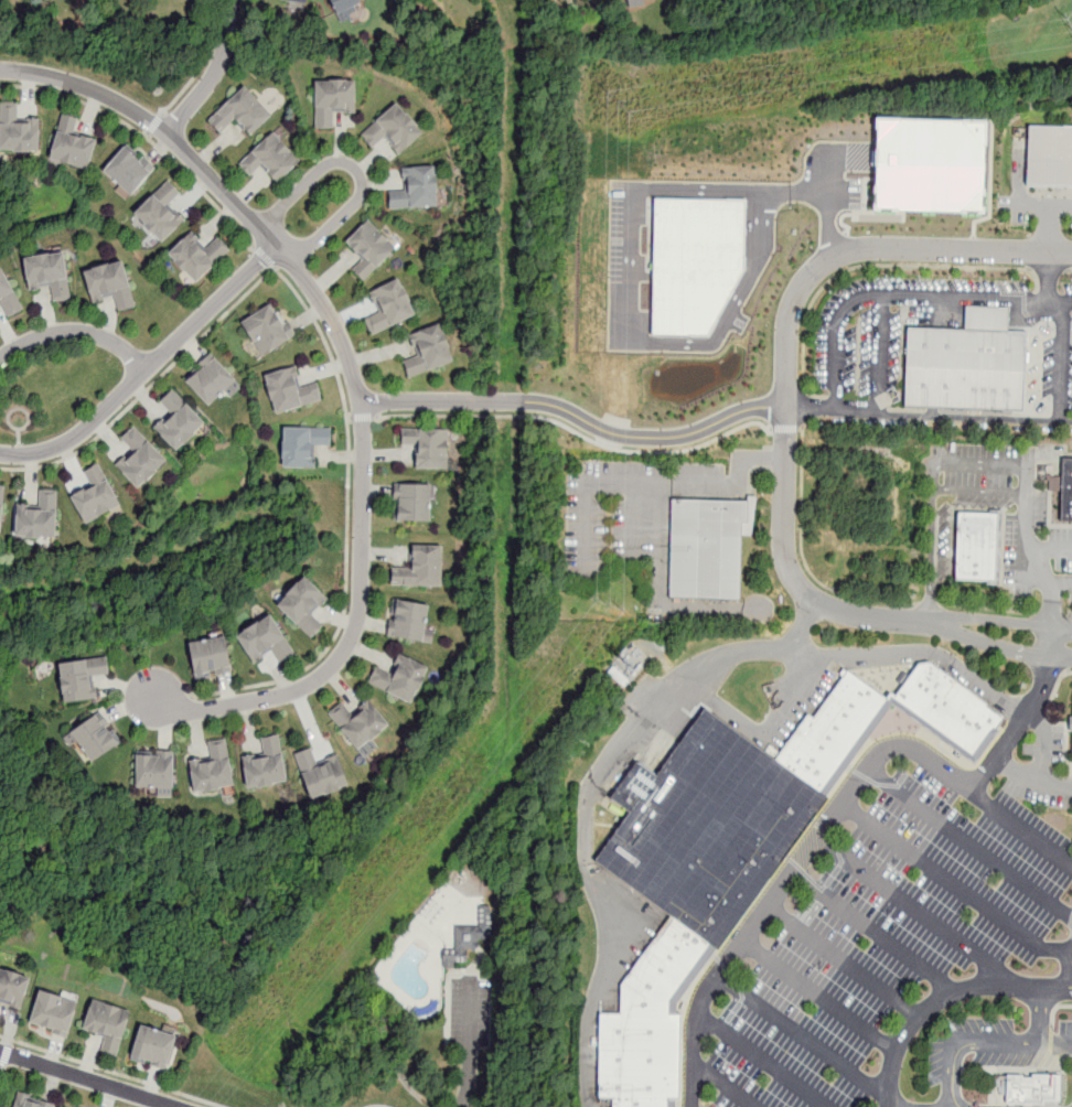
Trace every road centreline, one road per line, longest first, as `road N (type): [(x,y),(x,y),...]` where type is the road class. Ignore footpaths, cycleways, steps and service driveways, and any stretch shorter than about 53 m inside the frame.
road 1 (residential): [(0,70),(75,84),(169,133),(308,283),(356,387),(360,585),(349,643),(324,674),(288,694),(201,710),(153,698)]
road 2 (residential): [(1071,253),(865,249),(832,259),(796,294),(786,332),(783,541),(790,571),(811,604),(931,623)]
road 3 (residential): [(277,247),(71,439),(39,452),(0,452)]
road 4 (residential): [(523,401),(619,434),(664,437),(753,408),(786,408)]
road 5 (residential): [(291,261),(353,204),(362,189),(357,171),(329,163),(259,229)]
road 6 (residential): [(0,1051),(174,1106)]
road 7 (residential): [(147,369),(111,341),(73,332),(39,337),(0,358)]
road 8 (residential): [(360,402),(523,401)]
road 9 (residential): [(235,0),(221,61),(169,133)]
road 10 (residential): [(460,1106),(470,981)]
road 11 (residential): [(931,623),(1049,658)]
road 12 (residential): [(1051,627),(957,617),(931,623)]

